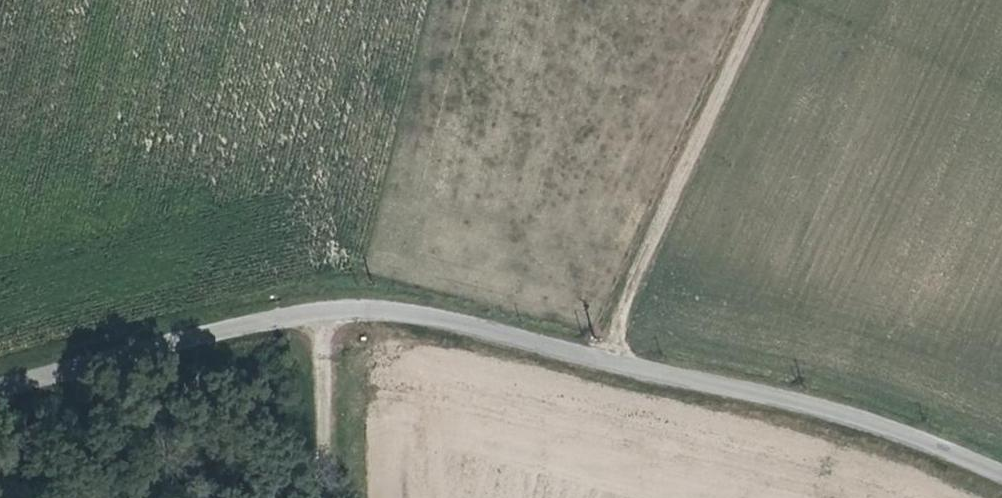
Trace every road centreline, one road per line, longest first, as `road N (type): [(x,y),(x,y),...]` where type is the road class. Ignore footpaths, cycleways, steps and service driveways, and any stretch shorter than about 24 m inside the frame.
road 1 (unclassified): [(0,385),(370,308),(837,410),(1001,478)]
road 2 (track): [(610,361),(626,293),(760,0)]
road 3 (track): [(315,497),(313,317)]

